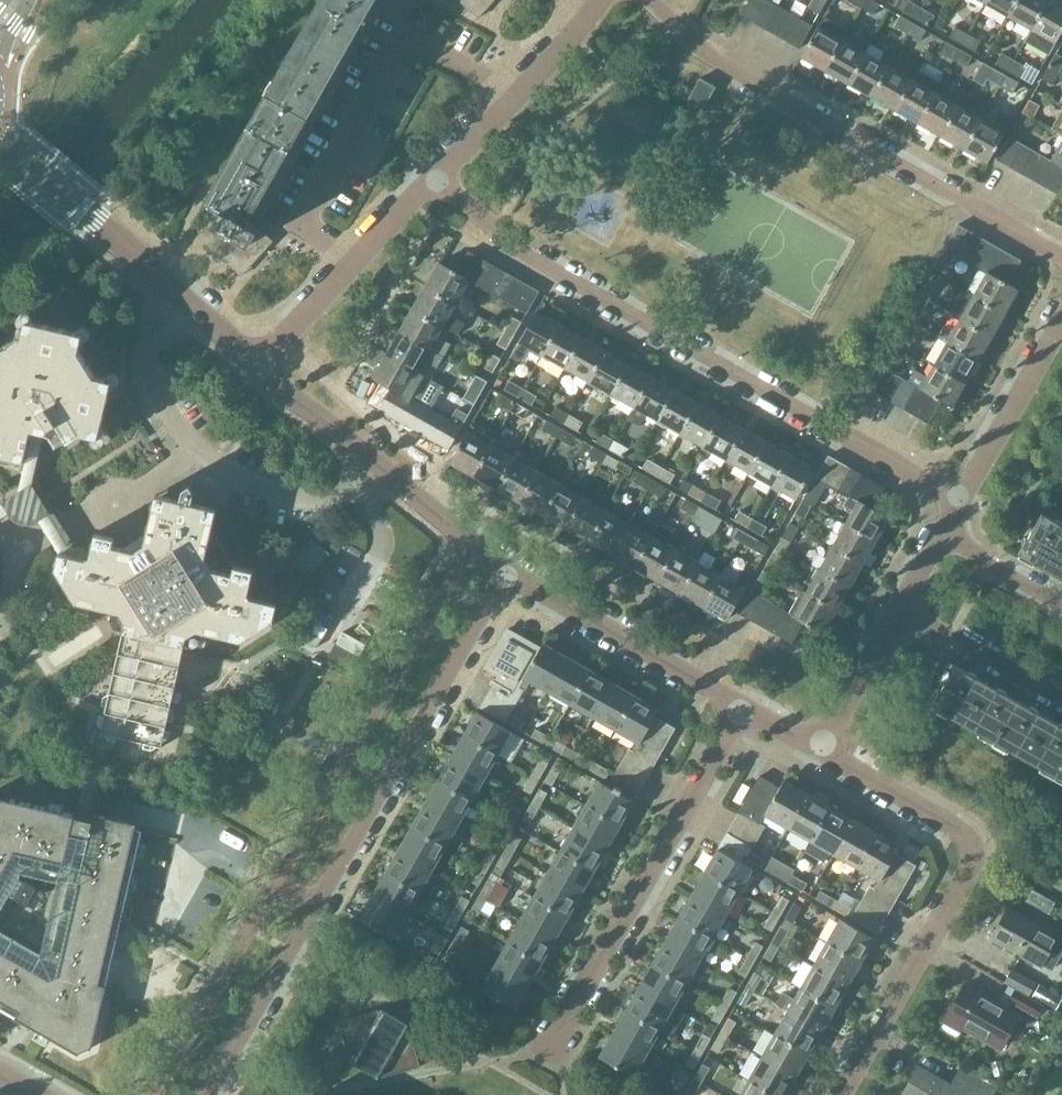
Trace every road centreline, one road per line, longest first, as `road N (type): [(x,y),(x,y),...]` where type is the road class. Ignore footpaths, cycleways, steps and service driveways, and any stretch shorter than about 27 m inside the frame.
road 1 (residential): [(469,537),(156,1094)]
road 2 (residential): [(960,500),(540,270),(433,179)]
road 3 (residential): [(210,1094),(510,566)]
road 4 (residential): [(1061,255),(724,60),(652,0)]
road 5 (residential): [(842,1094),(972,851),(954,827),(820,748)]
road 6 (residential): [(569,1033),(748,706)]
road 7 (residential): [(357,256),(309,224),(411,46),(501,99)]
road 8 (residential): [(259,362),(0,143)]
road 9 (residential): [(748,706),(510,566)]
road 10 (residential): [(469,537),(259,362)]
road 11 (residential): [(960,500),(1061,313)]
road 12 (residential): [(1061,700),(899,608)]
road 13 (residential): [(820,748),(899,608)]
road 14 (residential): [(259,362),(357,256)]
road 15 (residential): [(941,533),(1061,603)]
road 16 (residential): [(501,99),(595,0)]

